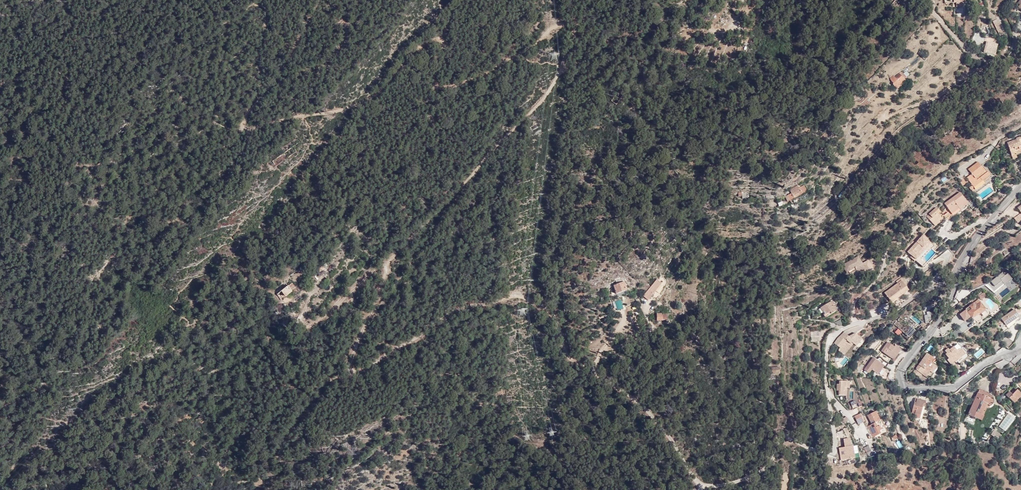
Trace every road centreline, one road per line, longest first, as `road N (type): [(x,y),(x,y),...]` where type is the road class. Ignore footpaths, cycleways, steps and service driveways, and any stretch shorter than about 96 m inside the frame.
road 1 (track): [(699,484),(645,409),(569,357),(559,325),(538,301),(460,309),(364,373),(353,373),(393,259),(544,99),(580,37),(574,26),(552,28),(498,70),(440,91),(443,42),(436,40),(361,106),(242,128),(322,0)]
road 2 (residential): [(1020,351),(985,363),(952,388),(908,387),(900,380),(944,311),(963,256),(1020,186)]
road 3 (track): [(698,489),(767,469),(788,435),(832,452),(829,393)]
road 4 (track): [(393,259),(308,328),(299,319),(313,293),(282,304),(252,302)]
road 5 (residential): [(1020,41),(1004,60),(975,56),(921,0)]

